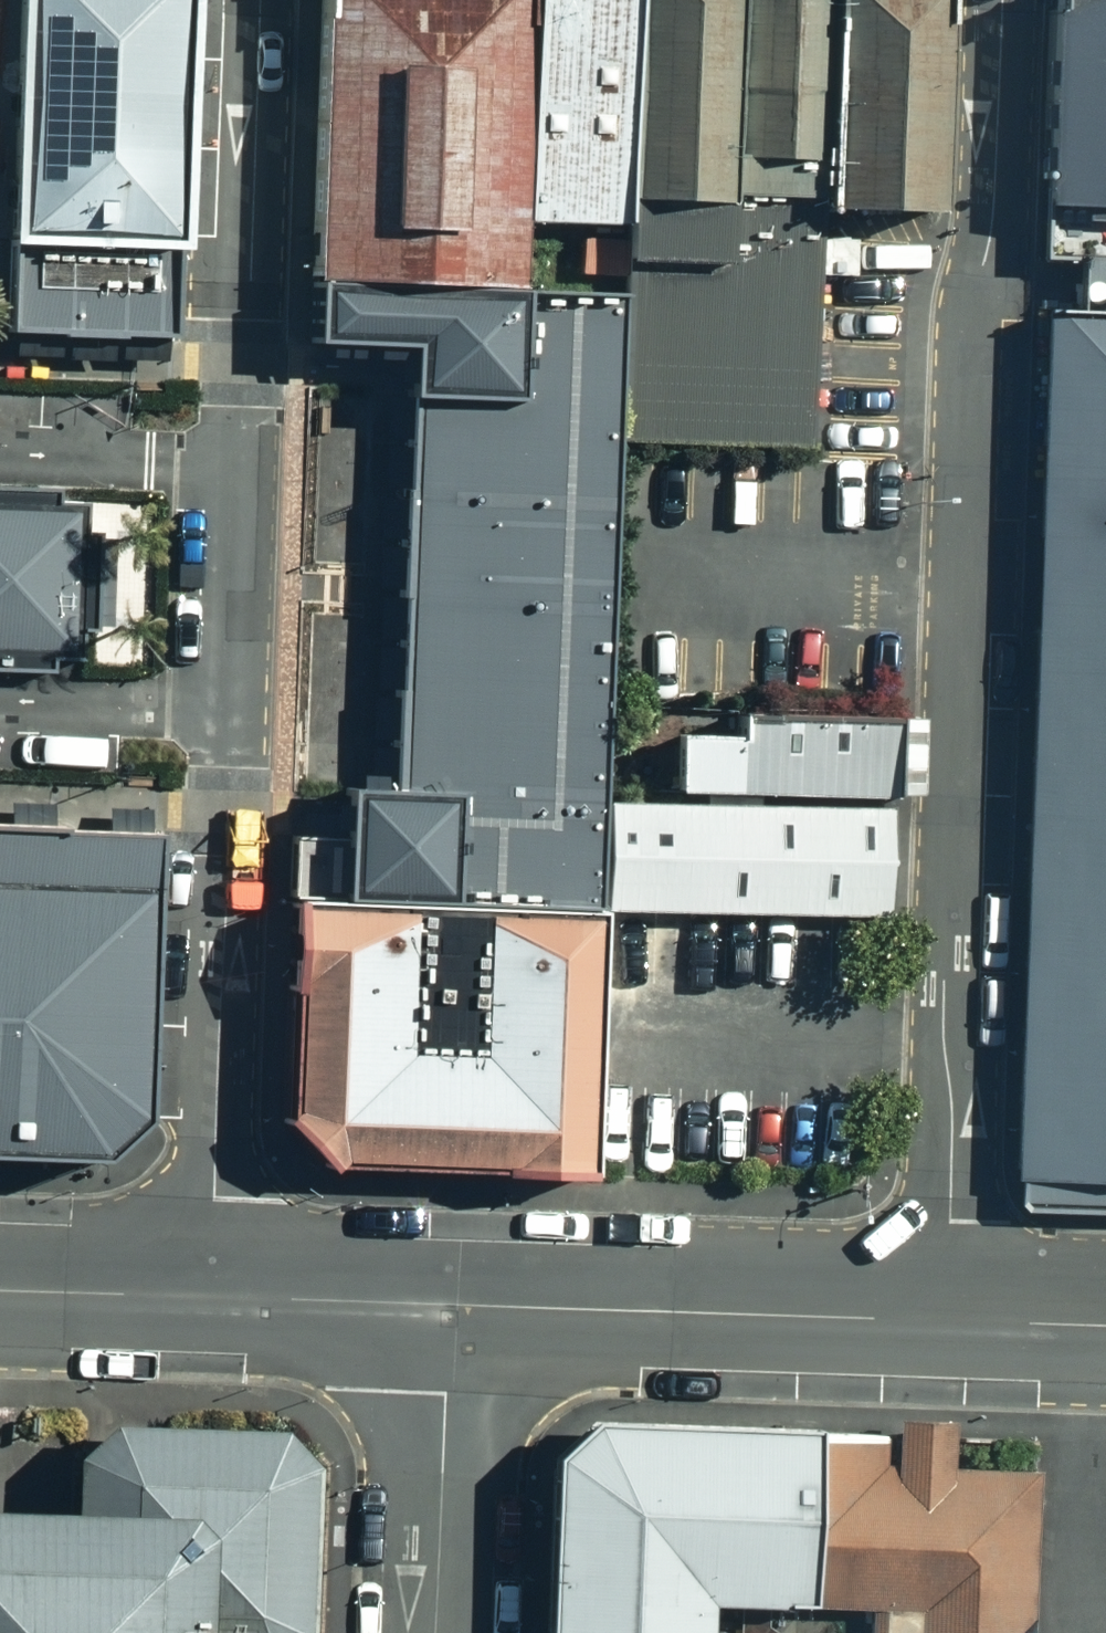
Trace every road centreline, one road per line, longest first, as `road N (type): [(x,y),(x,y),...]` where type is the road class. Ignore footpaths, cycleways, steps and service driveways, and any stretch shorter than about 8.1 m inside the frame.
road 1 (unclassified): [(946,1320),(953,1115),(942,1029),(968,355),(992,203),(1001,0)]
road 2 (unclassified): [(229,711),(209,1295)]
road 3 (tertiary): [(447,1304),(946,1320)]
road 4 (unclassified): [(252,0),(237,463)]
road 5 (residential): [(433,1632),(447,1304)]
road 6 (unclassified): [(237,463),(229,711)]
road 7 (tertiary): [(209,1295),(447,1304)]
road 8 (unclassified): [(237,463),(0,455)]
road 9 (unclassified): [(0,703),(229,711)]
road 10 (tertiary): [(0,1289),(209,1295)]
road 11 (tertiary): [(946,1320),(1105,1325)]

